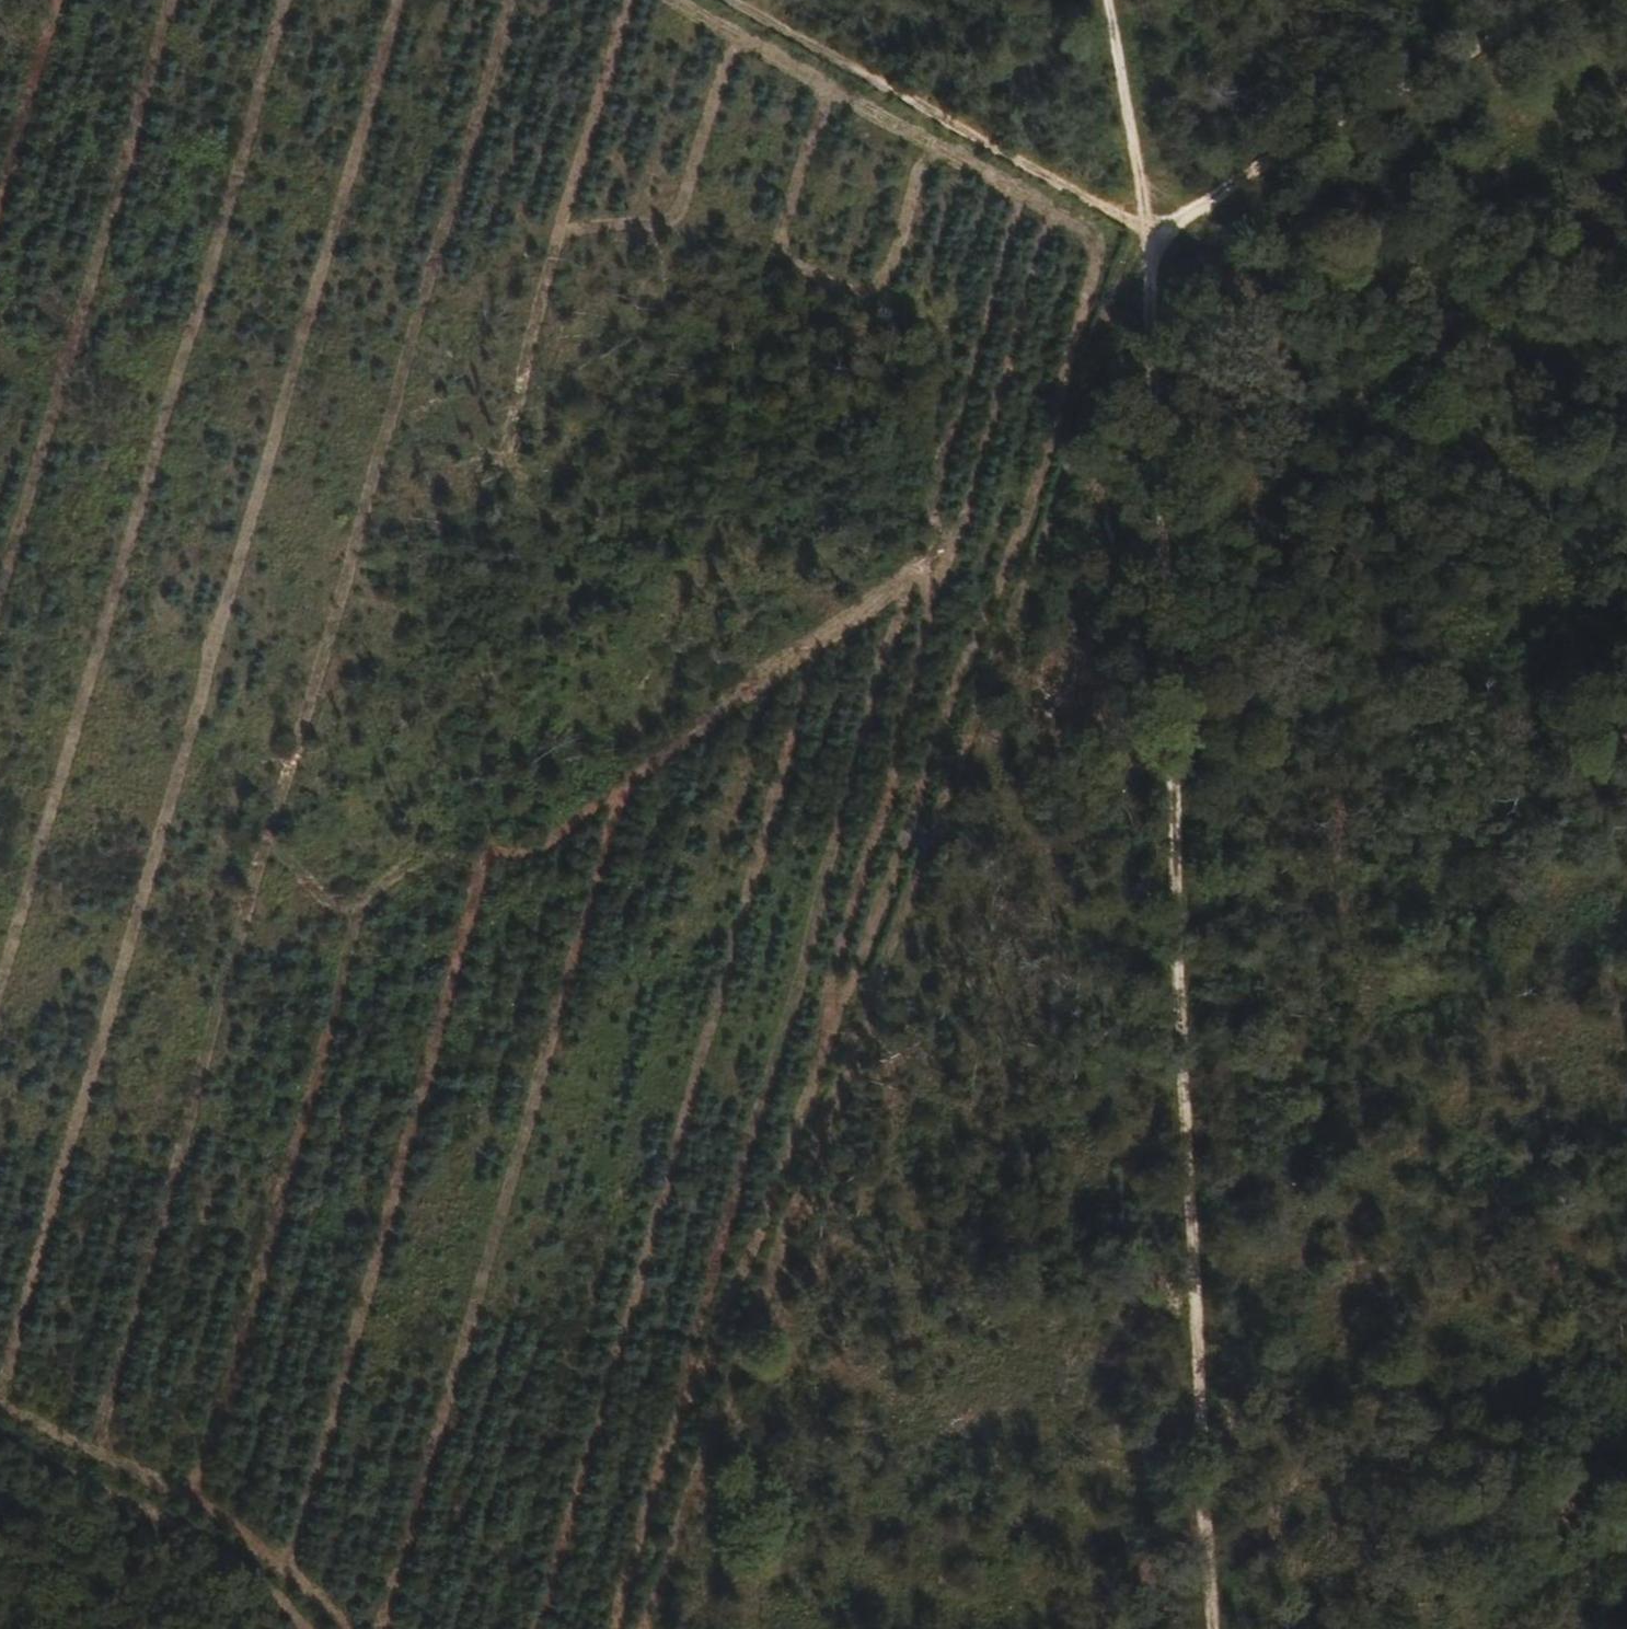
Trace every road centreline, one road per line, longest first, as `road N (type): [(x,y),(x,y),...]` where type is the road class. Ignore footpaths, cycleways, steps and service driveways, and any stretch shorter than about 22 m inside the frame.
road 1 (track): [(1151,234),(1218,1628)]
road 2 (track): [(1111,0),(1151,234)]

